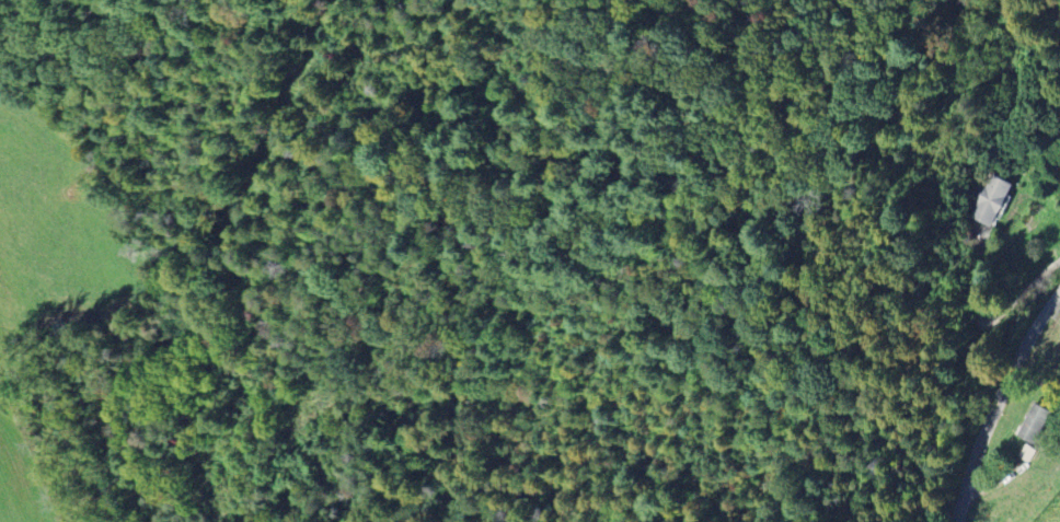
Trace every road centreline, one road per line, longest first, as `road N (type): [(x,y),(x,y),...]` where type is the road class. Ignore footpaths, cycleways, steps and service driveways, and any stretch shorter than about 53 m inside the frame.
road 1 (residential): [(1059,300),(1014,370),(961,521)]

